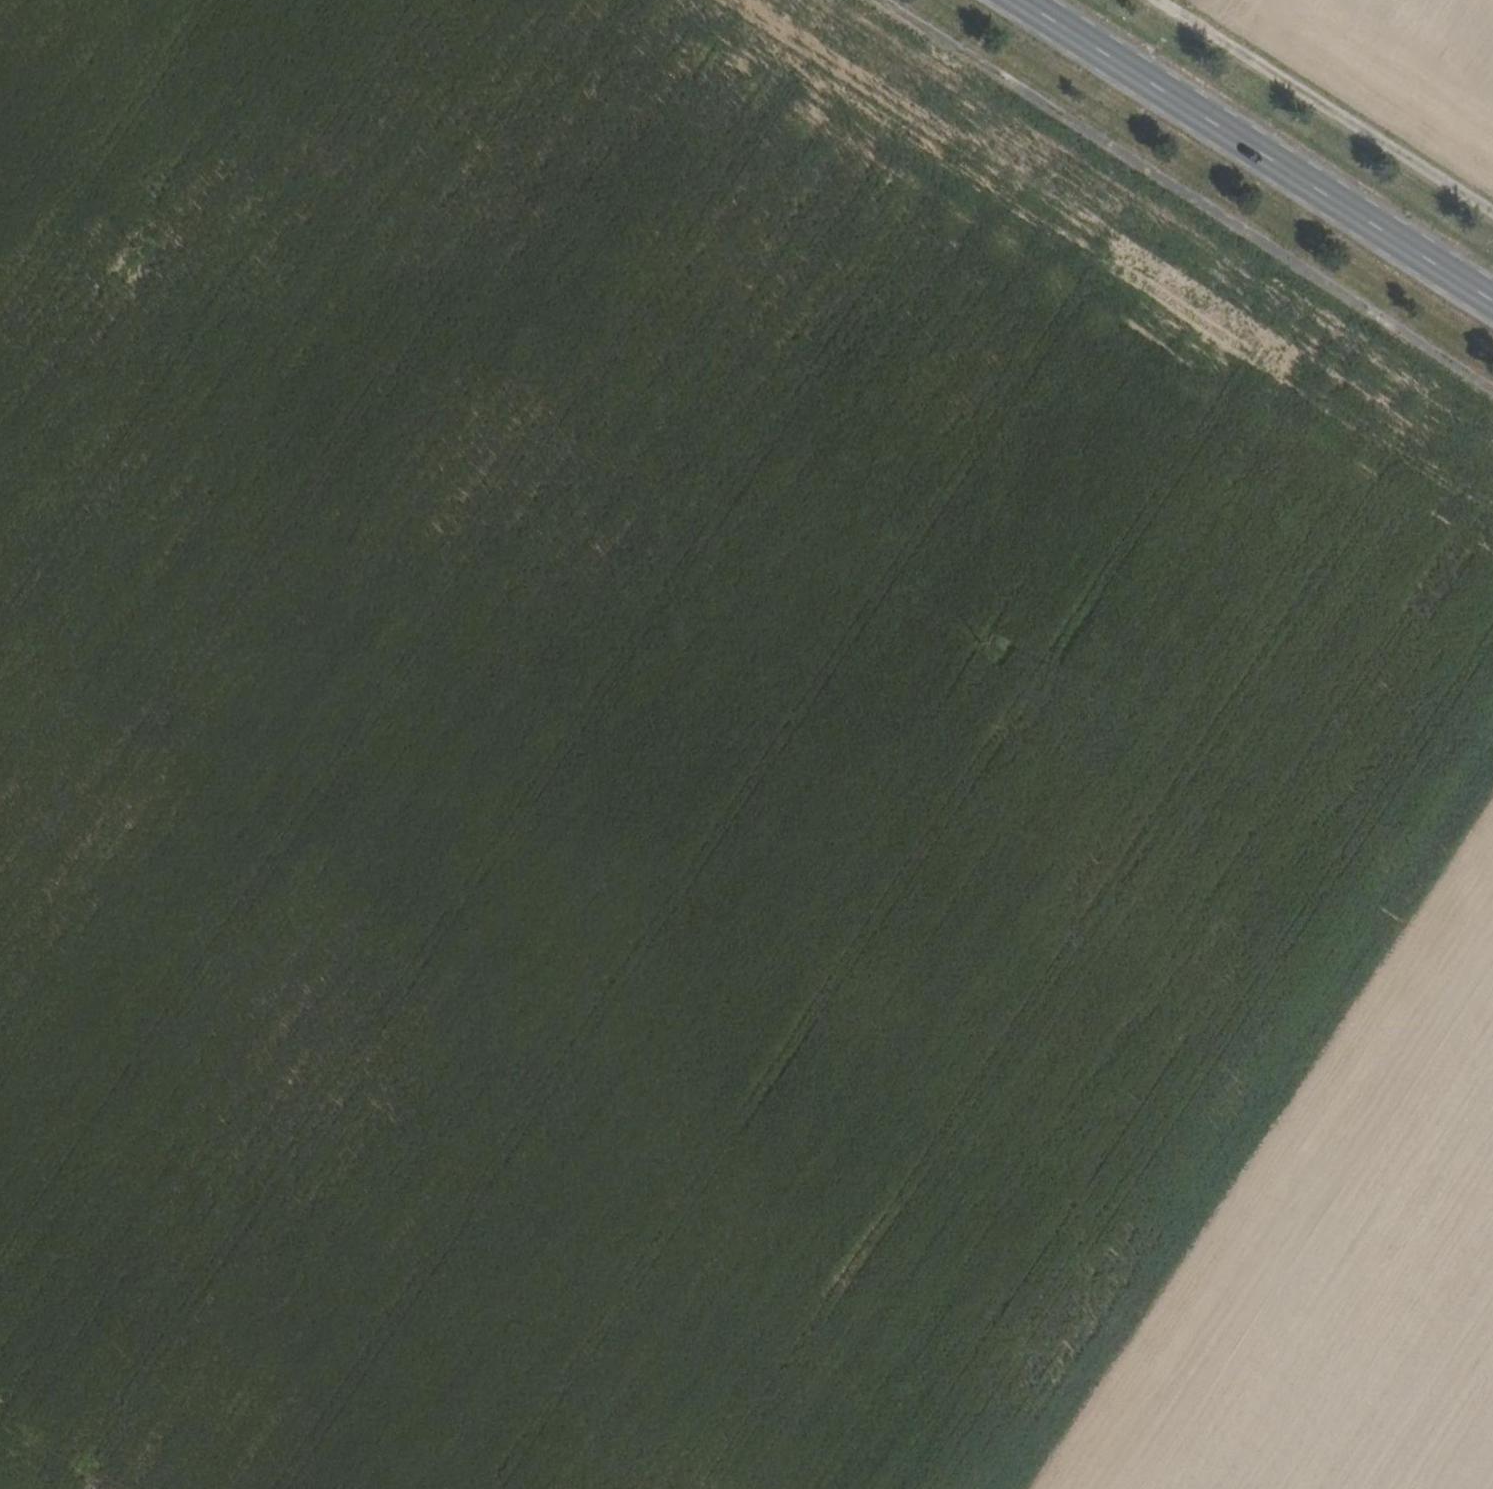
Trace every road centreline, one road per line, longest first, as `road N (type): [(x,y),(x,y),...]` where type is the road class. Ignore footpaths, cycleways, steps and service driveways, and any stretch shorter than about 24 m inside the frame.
road 1 (track): [(884,0),(1492,388)]
road 2 (secondary): [(1015,0),(1492,305)]
road 3 (track): [(1155,0),(1492,216)]

